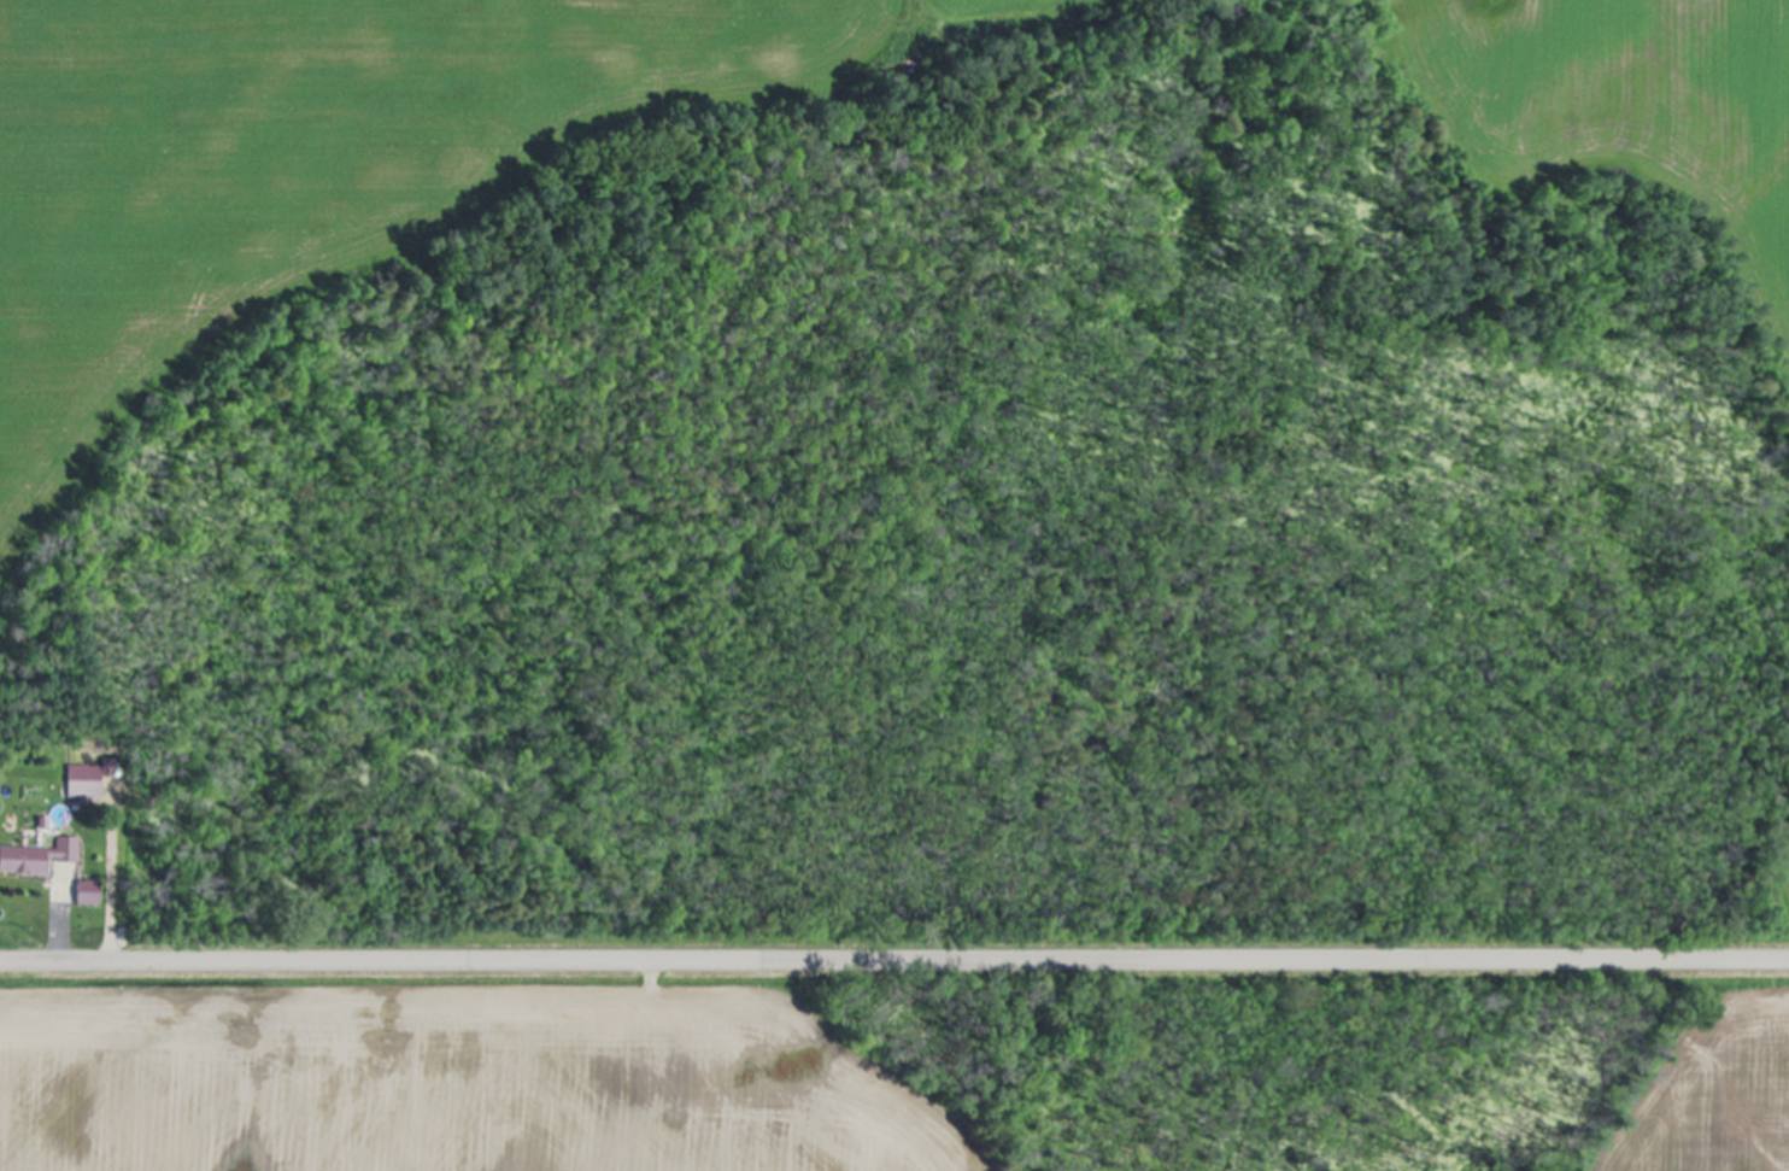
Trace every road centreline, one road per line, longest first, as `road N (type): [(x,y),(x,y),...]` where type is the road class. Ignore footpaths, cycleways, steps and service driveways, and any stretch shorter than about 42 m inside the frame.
road 1 (residential): [(0,960),(1788,960)]

